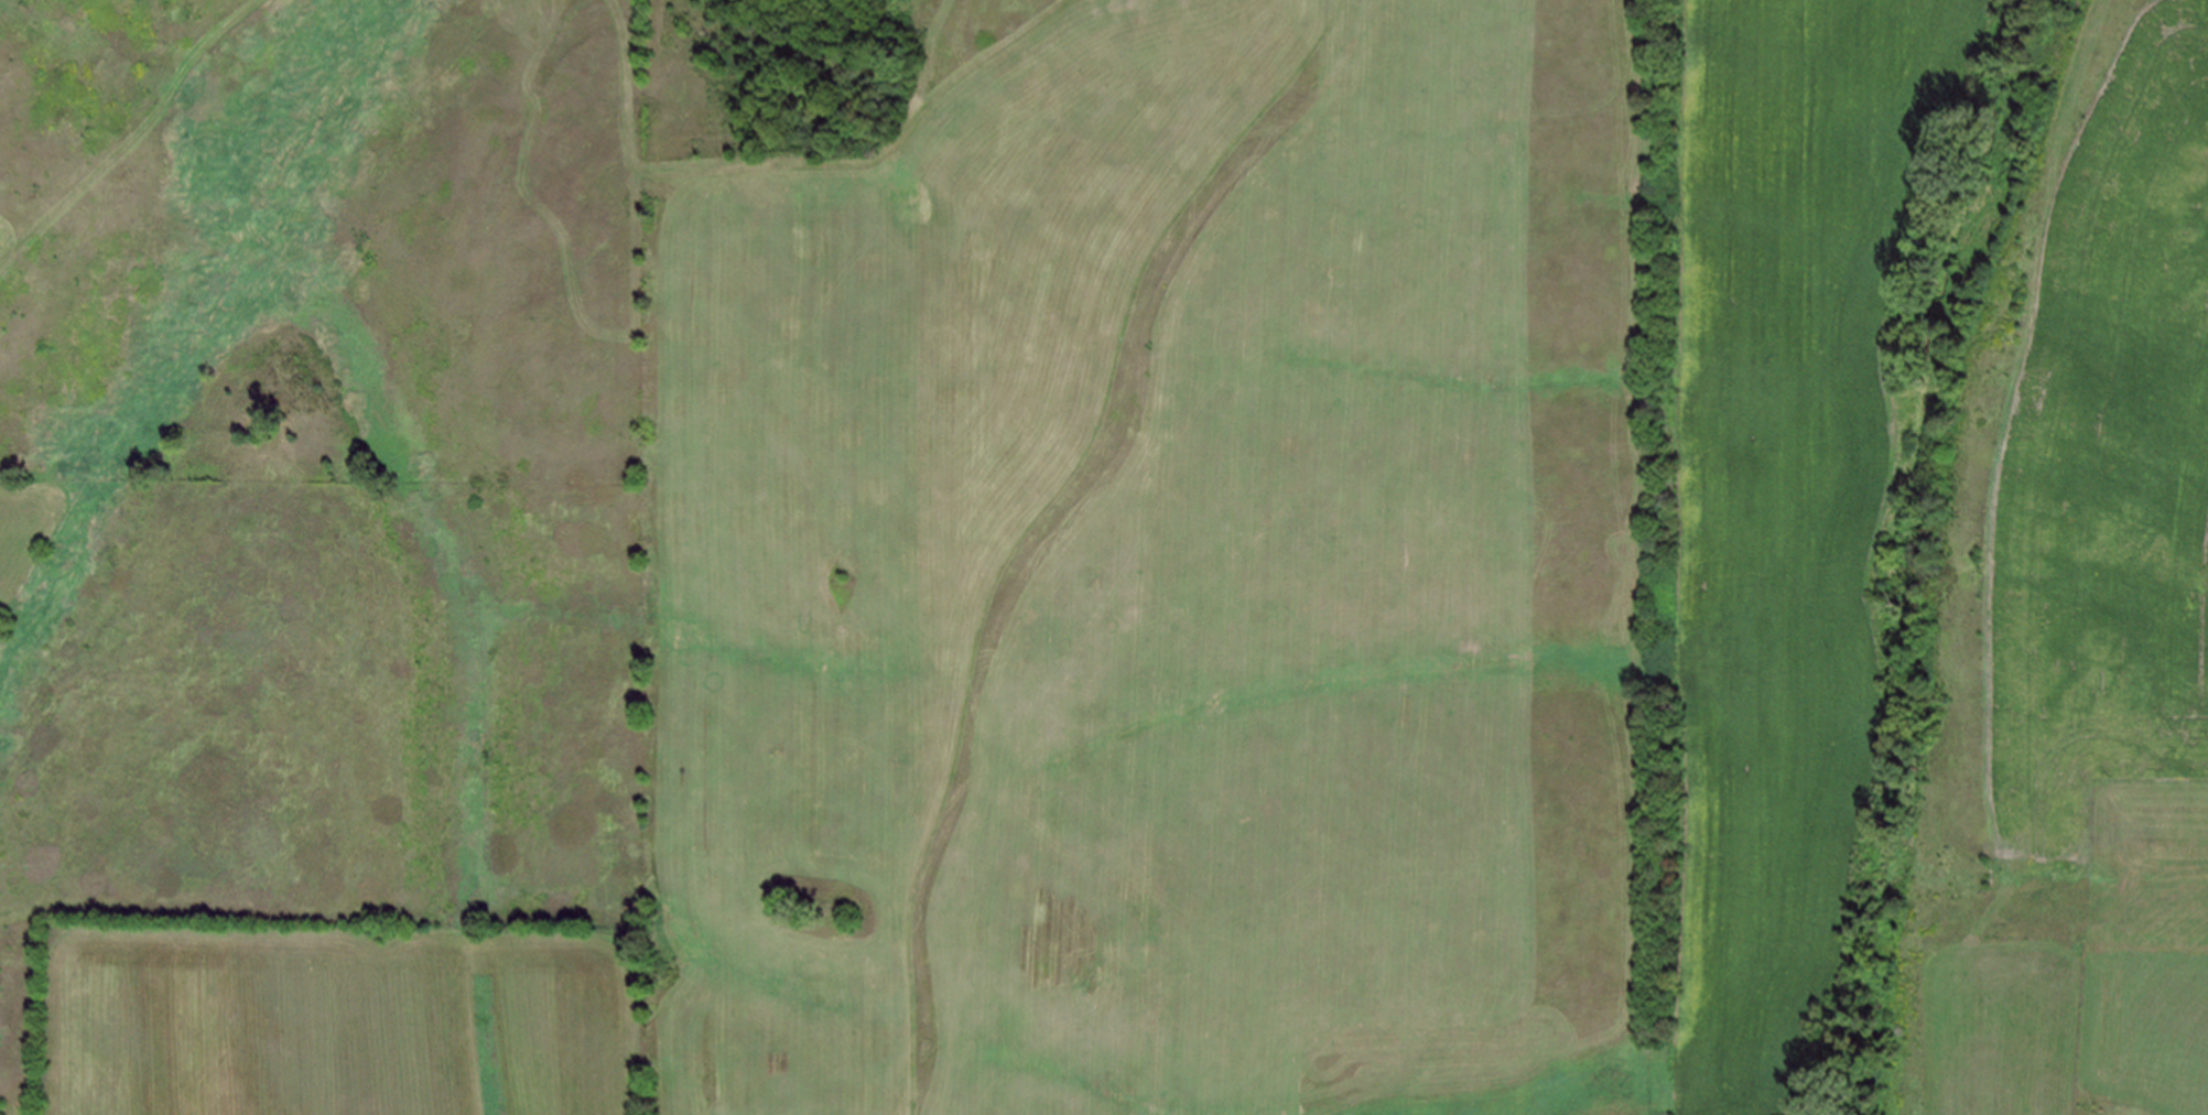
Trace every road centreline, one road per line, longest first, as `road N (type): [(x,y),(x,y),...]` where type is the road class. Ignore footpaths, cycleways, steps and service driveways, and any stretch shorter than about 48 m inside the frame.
road 1 (track): [(1366,0),(1311,83),(1198,210),(1149,297),(1119,436),(992,609),(909,913),(911,1114)]
road 2 (track): [(611,0),(625,31),(623,101),(637,153),(677,171),(719,161),(832,165),(879,155),(1065,0)]

